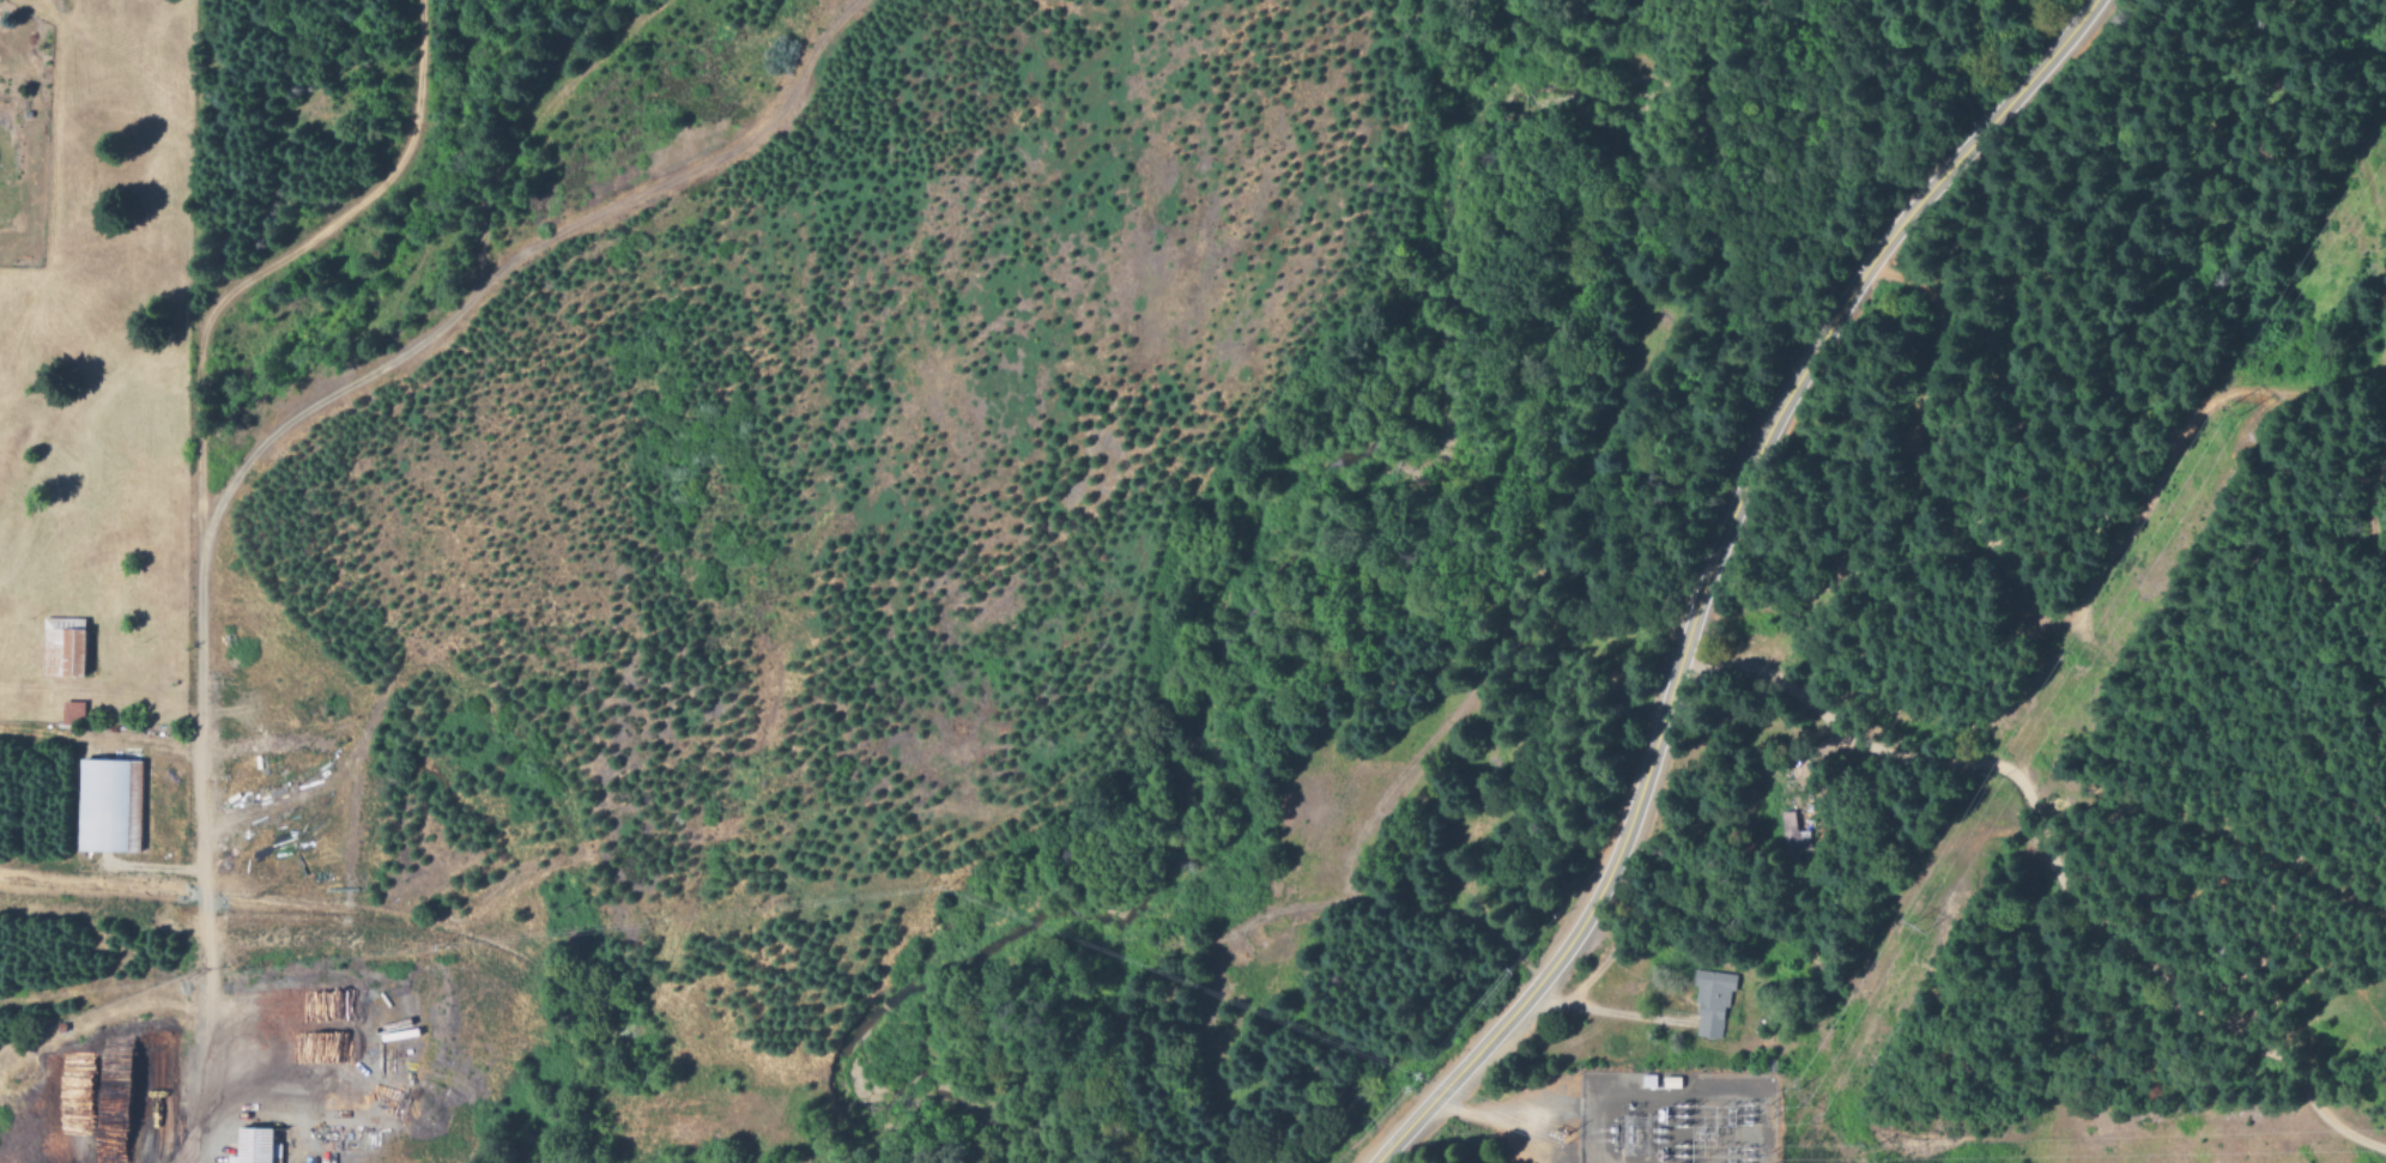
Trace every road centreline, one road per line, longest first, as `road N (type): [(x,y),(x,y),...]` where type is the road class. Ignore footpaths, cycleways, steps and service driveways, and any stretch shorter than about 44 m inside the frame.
road 1 (residential): [(1378,1162),(1538,986),(1594,905),(1631,824),(1724,526),(1782,404),(1903,220),(2063,54),(2101,0)]
road 2 (track): [(210,558),(200,350),(213,315),(231,291),(321,236),(394,176),(417,134),(421,0)]

